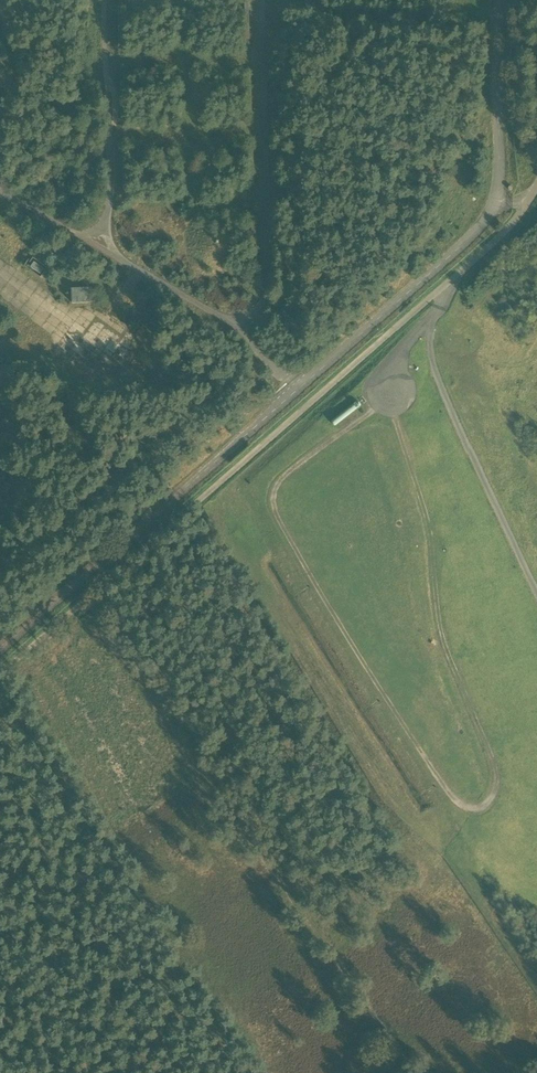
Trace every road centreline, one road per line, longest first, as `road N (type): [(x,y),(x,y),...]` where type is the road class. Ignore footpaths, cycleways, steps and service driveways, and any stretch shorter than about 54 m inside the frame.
road 1 (track): [(379,409),(296,466),(272,501),(375,683),(440,781),(470,810),(490,800),(496,772),(443,638),(431,536),(394,413)]
road 2 (track): [(87,598),(195,771),(239,820),(414,1072)]
road 3 (track): [(87,598),(452,279)]
road 4 (track): [(452,279),(429,327),(434,369),(536,594)]

